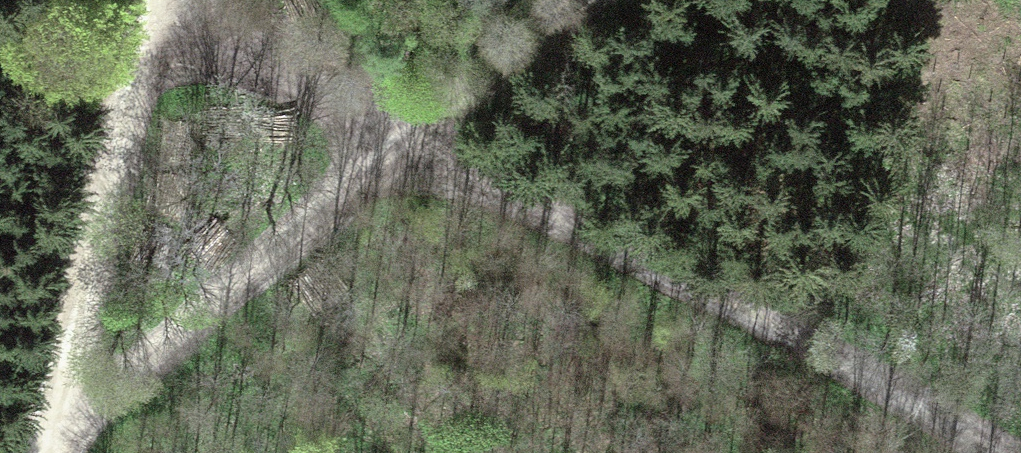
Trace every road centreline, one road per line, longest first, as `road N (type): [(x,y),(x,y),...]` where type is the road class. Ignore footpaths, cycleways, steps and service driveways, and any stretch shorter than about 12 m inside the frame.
road 1 (track): [(1016,452),(393,141)]
road 2 (unclassified): [(393,141),(44,437)]
road 3 (unclassified): [(150,0),(44,437)]
road 4 (unclassified): [(167,0),(393,141)]
road 5 (unclassified): [(594,0),(393,141)]
road 6 (track): [(0,24),(130,74)]

